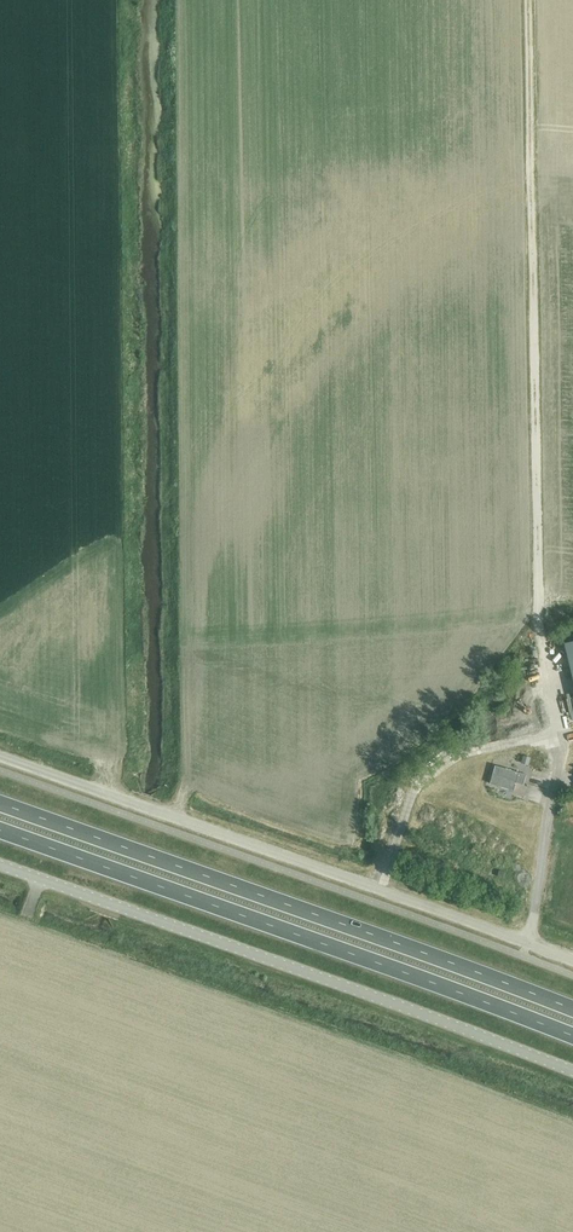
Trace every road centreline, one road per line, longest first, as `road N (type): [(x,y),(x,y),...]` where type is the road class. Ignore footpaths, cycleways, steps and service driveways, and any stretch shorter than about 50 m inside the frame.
road 1 (trunk): [(0,830),(572,1037)]
road 2 (unclassified): [(0,865),(572,1071)]
road 3 (trunk): [(572,1007),(0,804)]
road 4 (unclassified): [(526,942),(0,755)]
road 5 (residential): [(526,942),(559,708),(539,624)]

